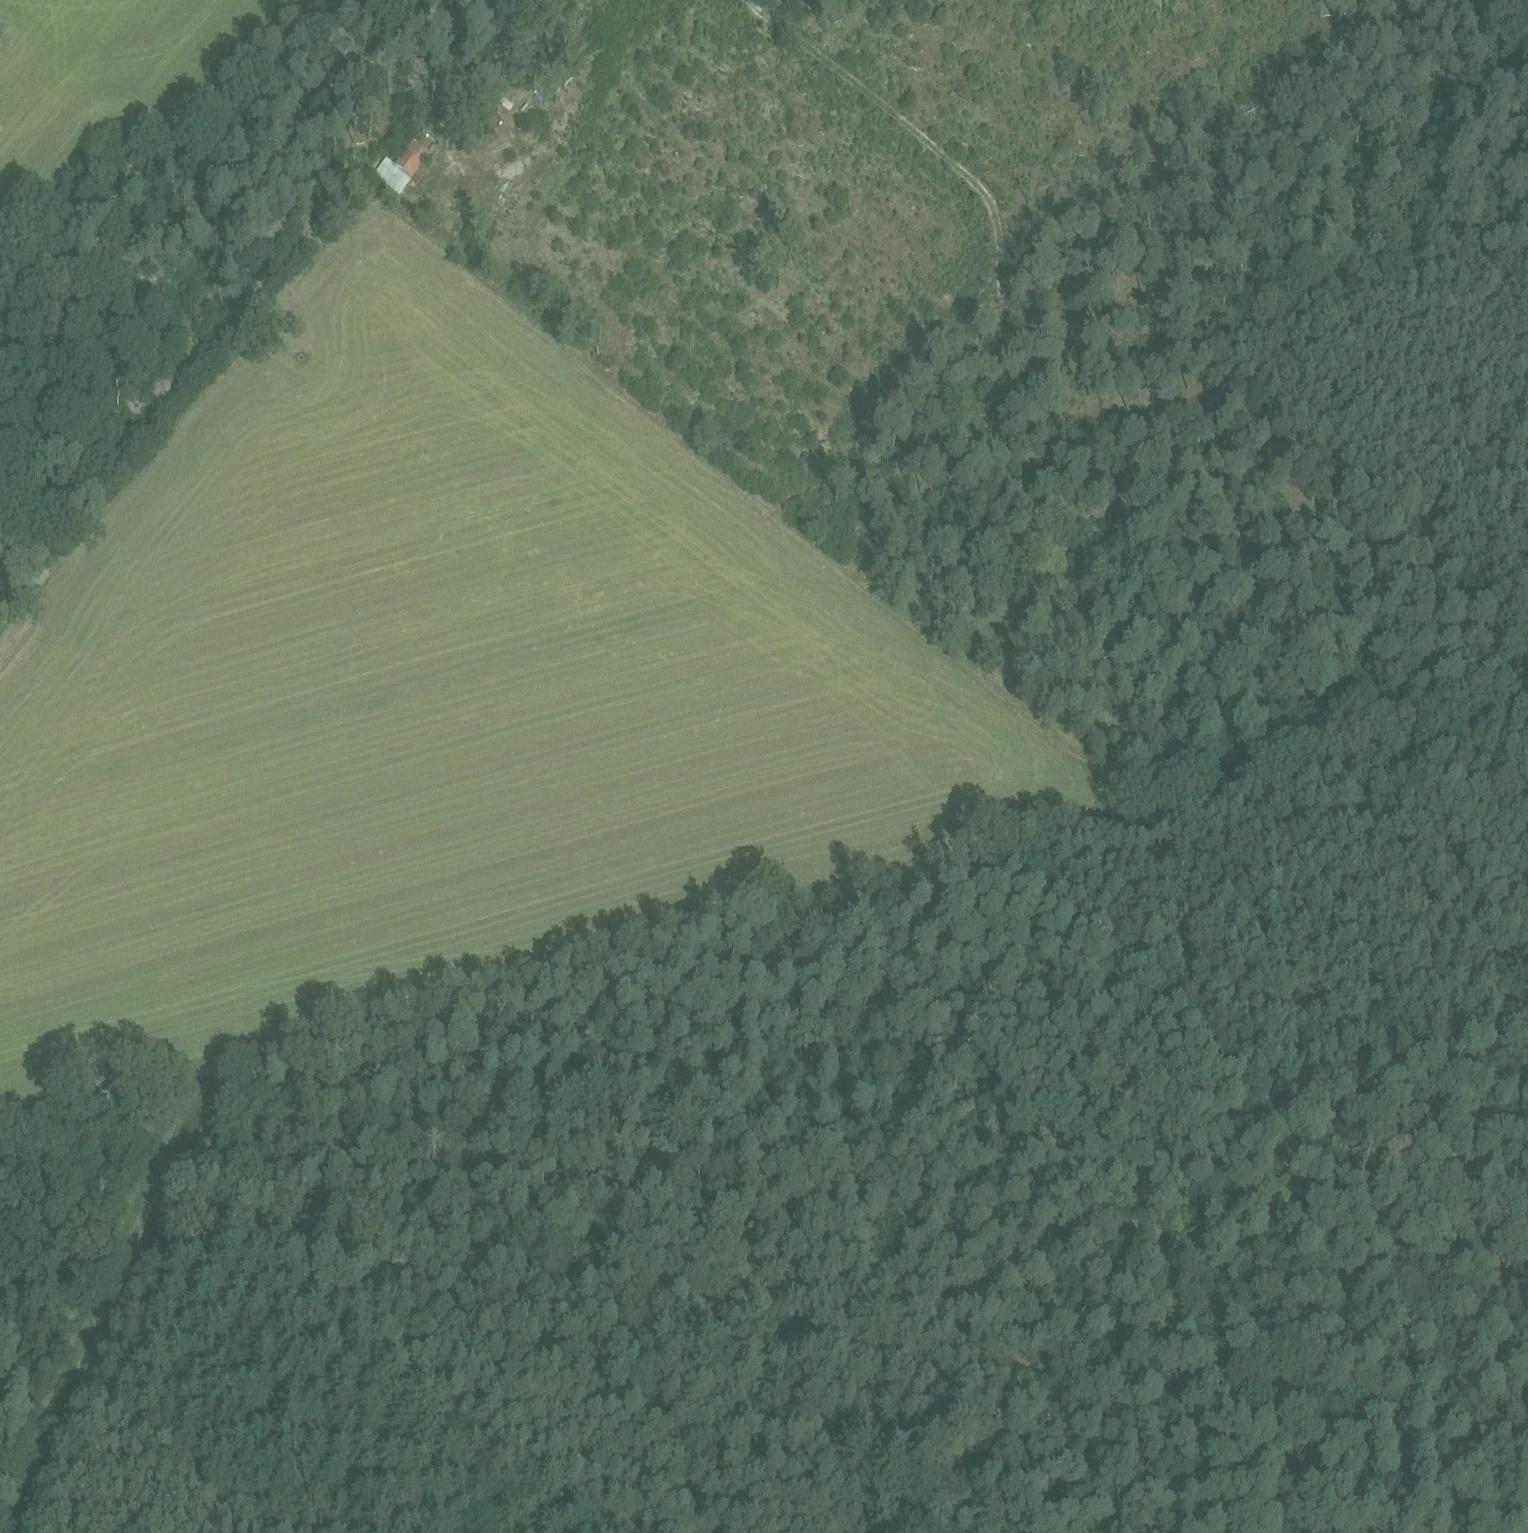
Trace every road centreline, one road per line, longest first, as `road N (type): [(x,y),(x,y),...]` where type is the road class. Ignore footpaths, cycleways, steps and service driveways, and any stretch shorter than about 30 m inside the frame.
road 1 (track): [(1344,615),(1227,557),(1136,548),(1057,501),(1031,454),(1002,323),(1002,244),(988,197),(745,0)]
road 2 (track): [(403,209),(447,163),(456,110),(494,70),(533,0)]

